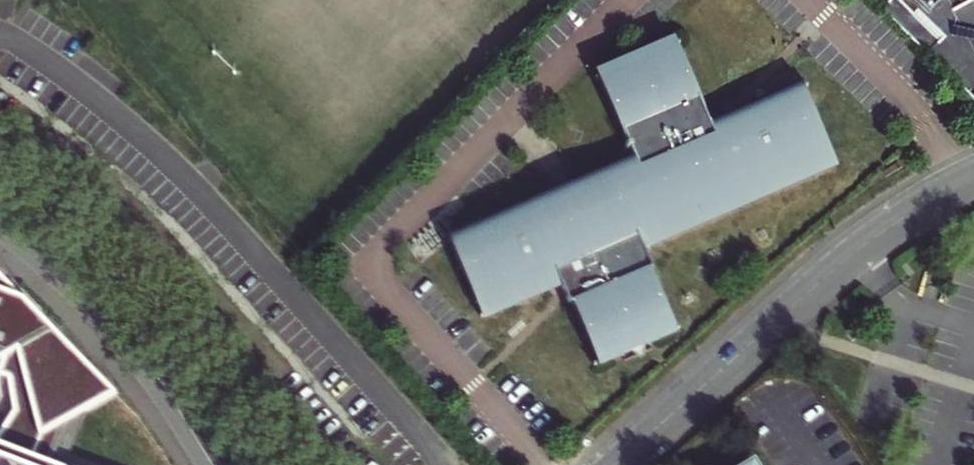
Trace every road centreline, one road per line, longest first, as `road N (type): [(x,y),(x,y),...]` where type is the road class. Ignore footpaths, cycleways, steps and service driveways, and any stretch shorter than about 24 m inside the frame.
road 1 (tertiary): [(614,464),(859,253),(973,181)]
road 2 (tertiary): [(0,225),(115,327),(222,464)]

